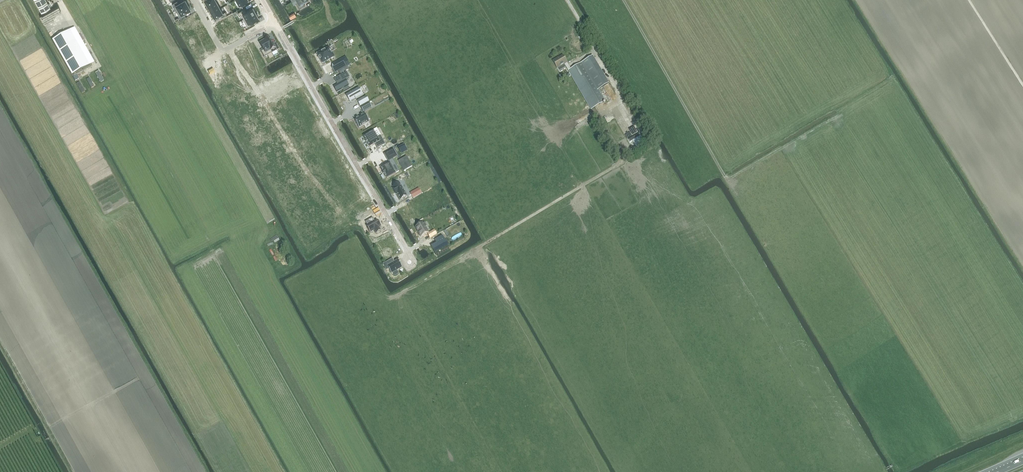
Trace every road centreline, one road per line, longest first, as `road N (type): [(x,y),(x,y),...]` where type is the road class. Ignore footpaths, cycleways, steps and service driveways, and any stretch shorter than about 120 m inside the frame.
road 1 (residential): [(412,259),(274,22)]

